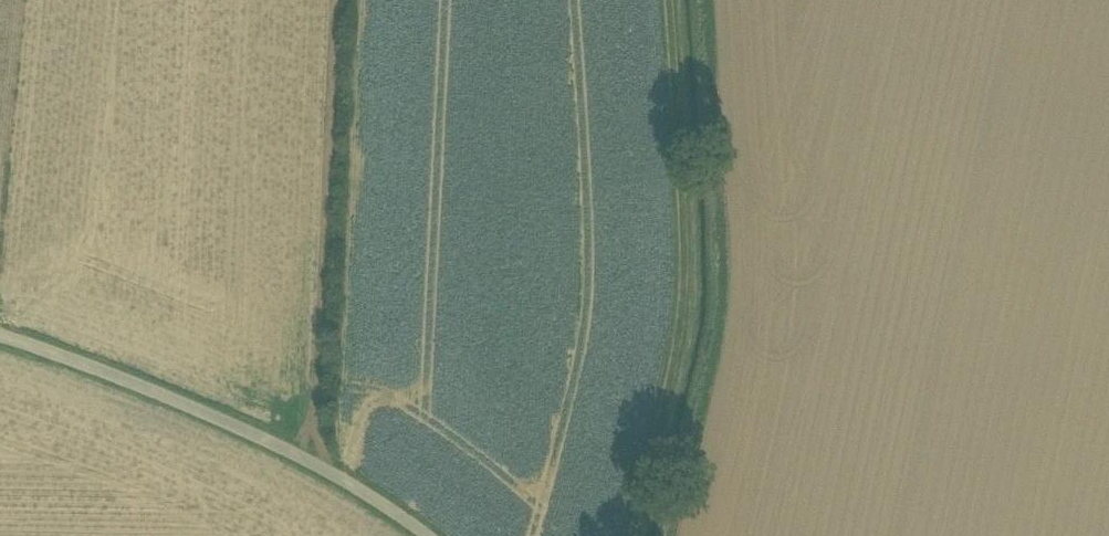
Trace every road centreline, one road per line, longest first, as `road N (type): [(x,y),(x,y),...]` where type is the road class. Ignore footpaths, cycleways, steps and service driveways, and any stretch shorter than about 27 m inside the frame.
road 1 (track): [(634,535),(688,302),(670,0)]
road 2 (unclassified): [(0,338),(115,377),(305,458),(423,535)]

